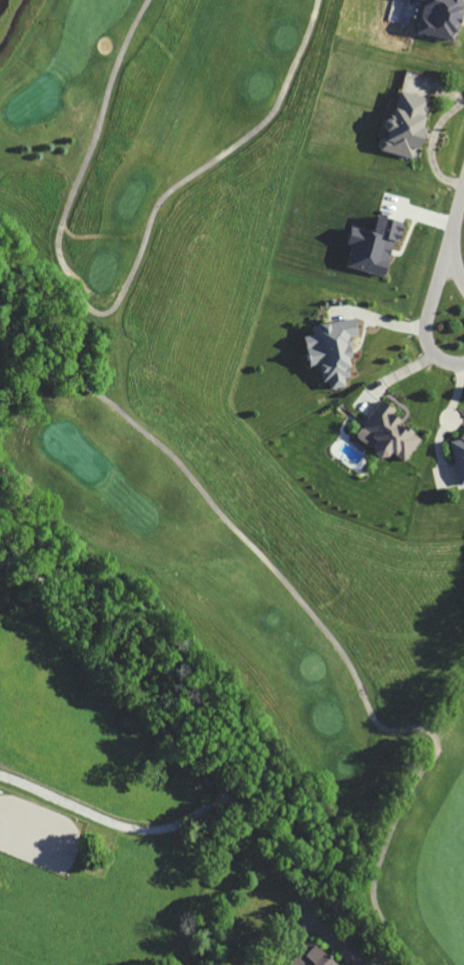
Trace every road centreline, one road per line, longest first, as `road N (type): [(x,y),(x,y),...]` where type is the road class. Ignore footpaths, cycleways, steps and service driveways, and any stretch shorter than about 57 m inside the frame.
road 1 (residential): [(398,964),(234,790),(184,819),(141,829),(0,777)]
road 2 (track): [(234,790),(0,539)]
road 3 (residential): [(463,285),(451,233),(425,330),(437,356),(463,362)]

